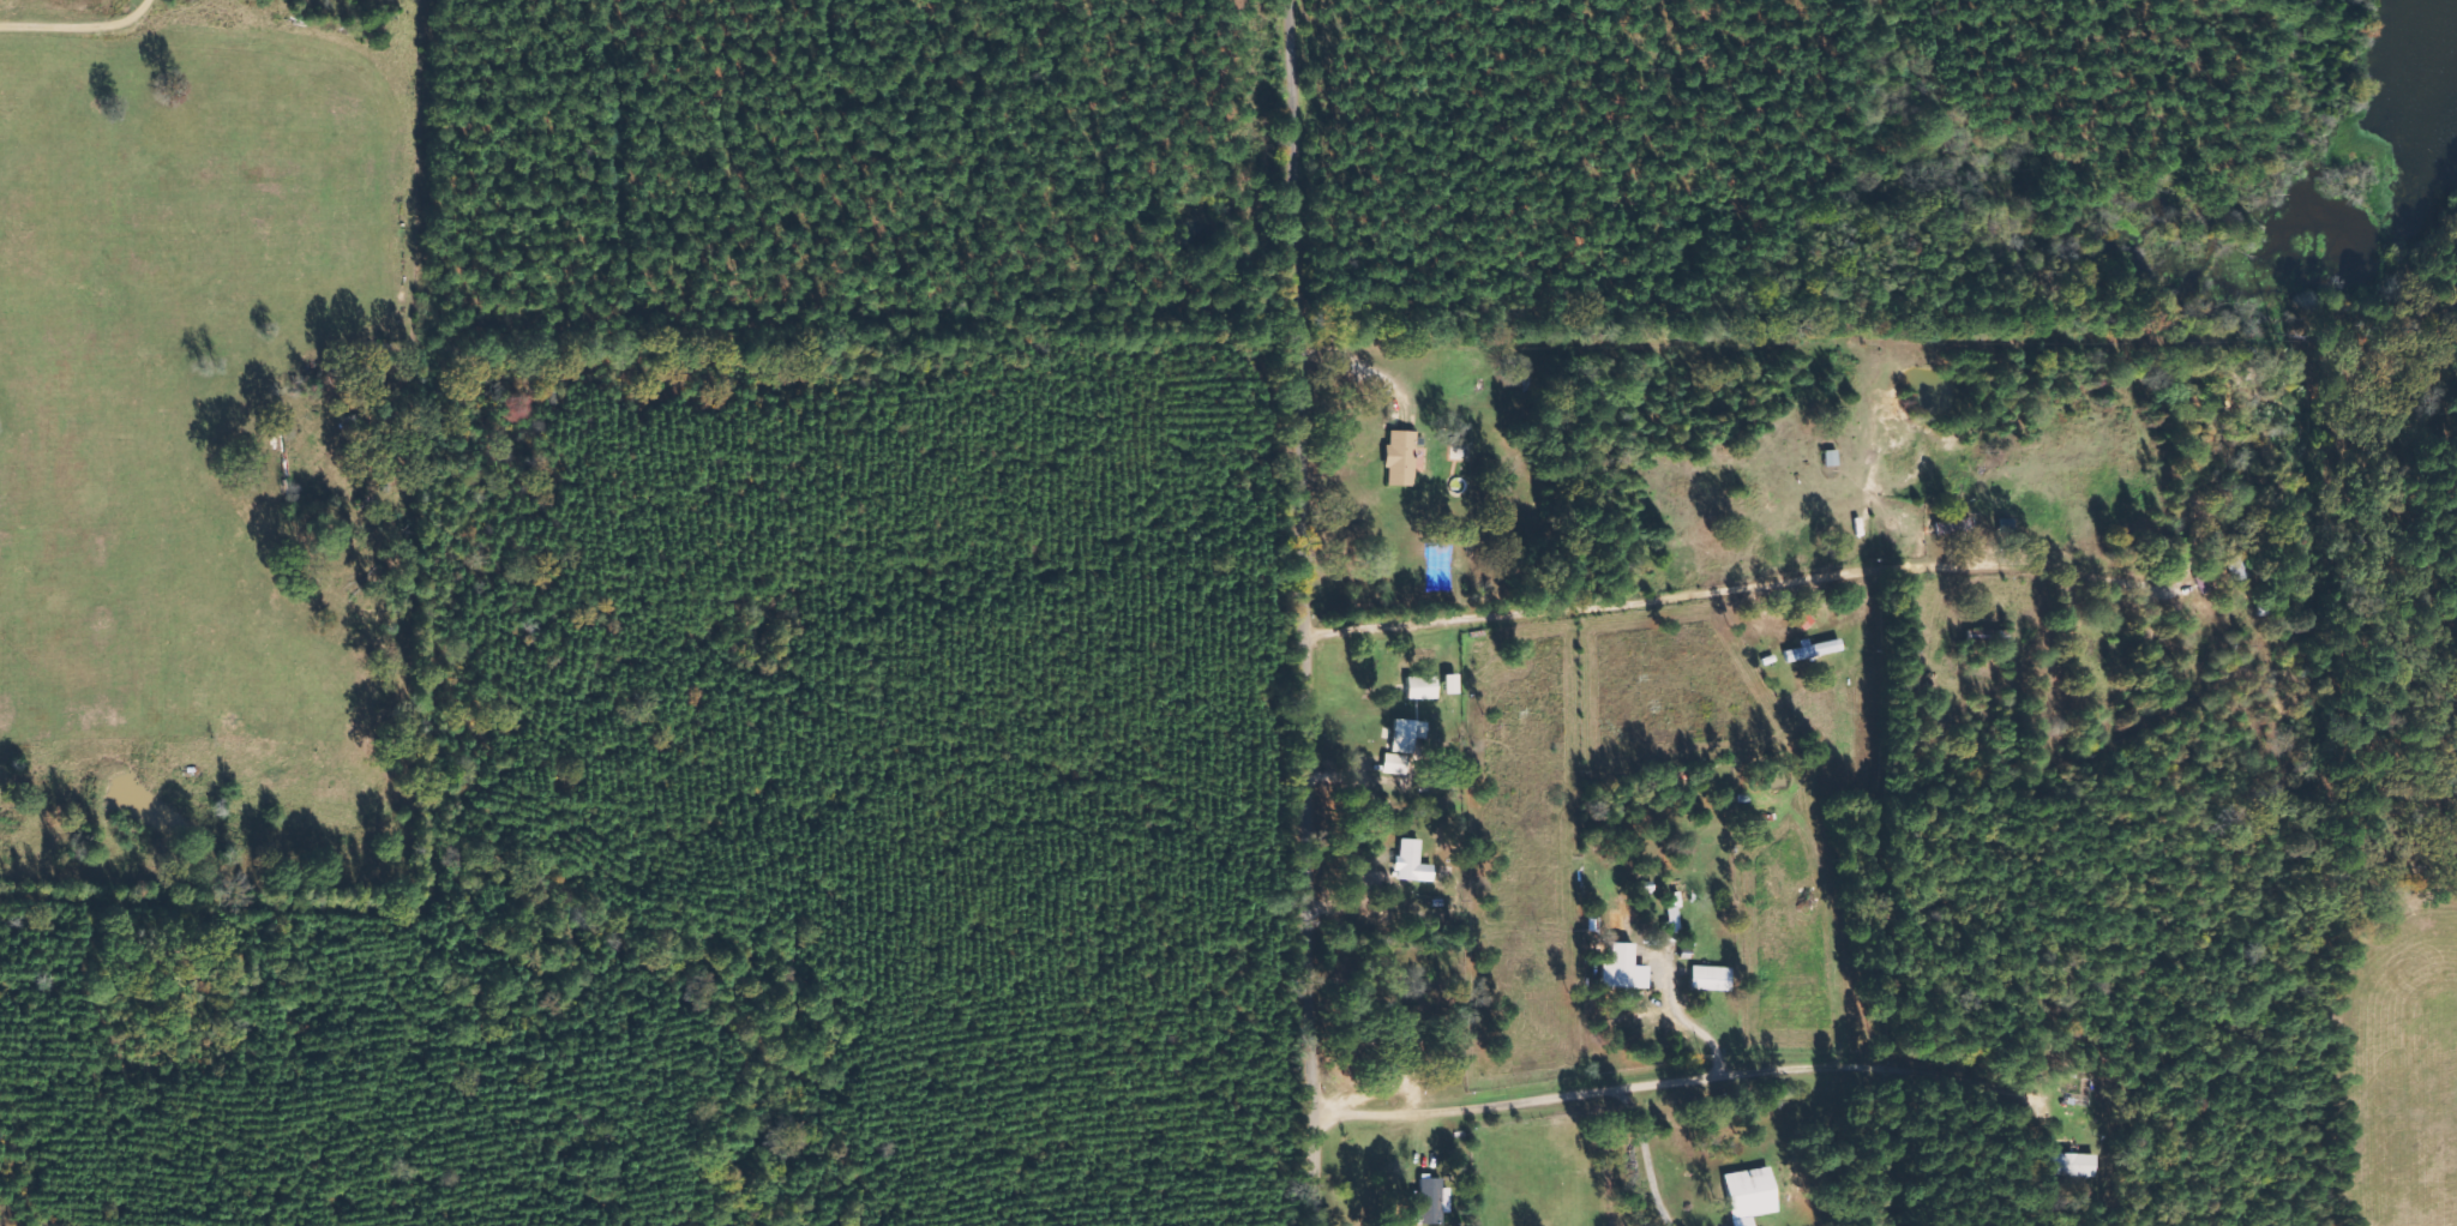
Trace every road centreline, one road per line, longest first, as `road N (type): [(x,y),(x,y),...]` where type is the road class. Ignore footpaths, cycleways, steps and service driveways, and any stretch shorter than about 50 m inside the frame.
road 1 (residential): [(1331,1225),(1301,0)]

